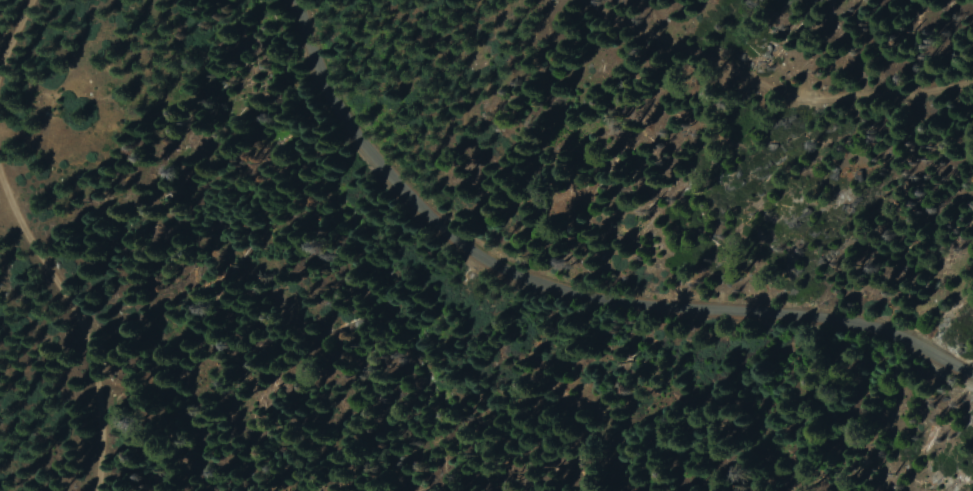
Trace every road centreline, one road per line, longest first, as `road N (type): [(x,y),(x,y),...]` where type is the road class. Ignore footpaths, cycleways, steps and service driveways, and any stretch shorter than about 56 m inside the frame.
road 1 (residential): [(972,374),(875,325),(593,301),(475,259),(384,189),(346,135),(314,53),(318,0)]
road 2 (track): [(972,82),(923,97),(799,95),(647,32),(592,0)]
road 3 (track): [(91,490),(96,374),(0,181)]

